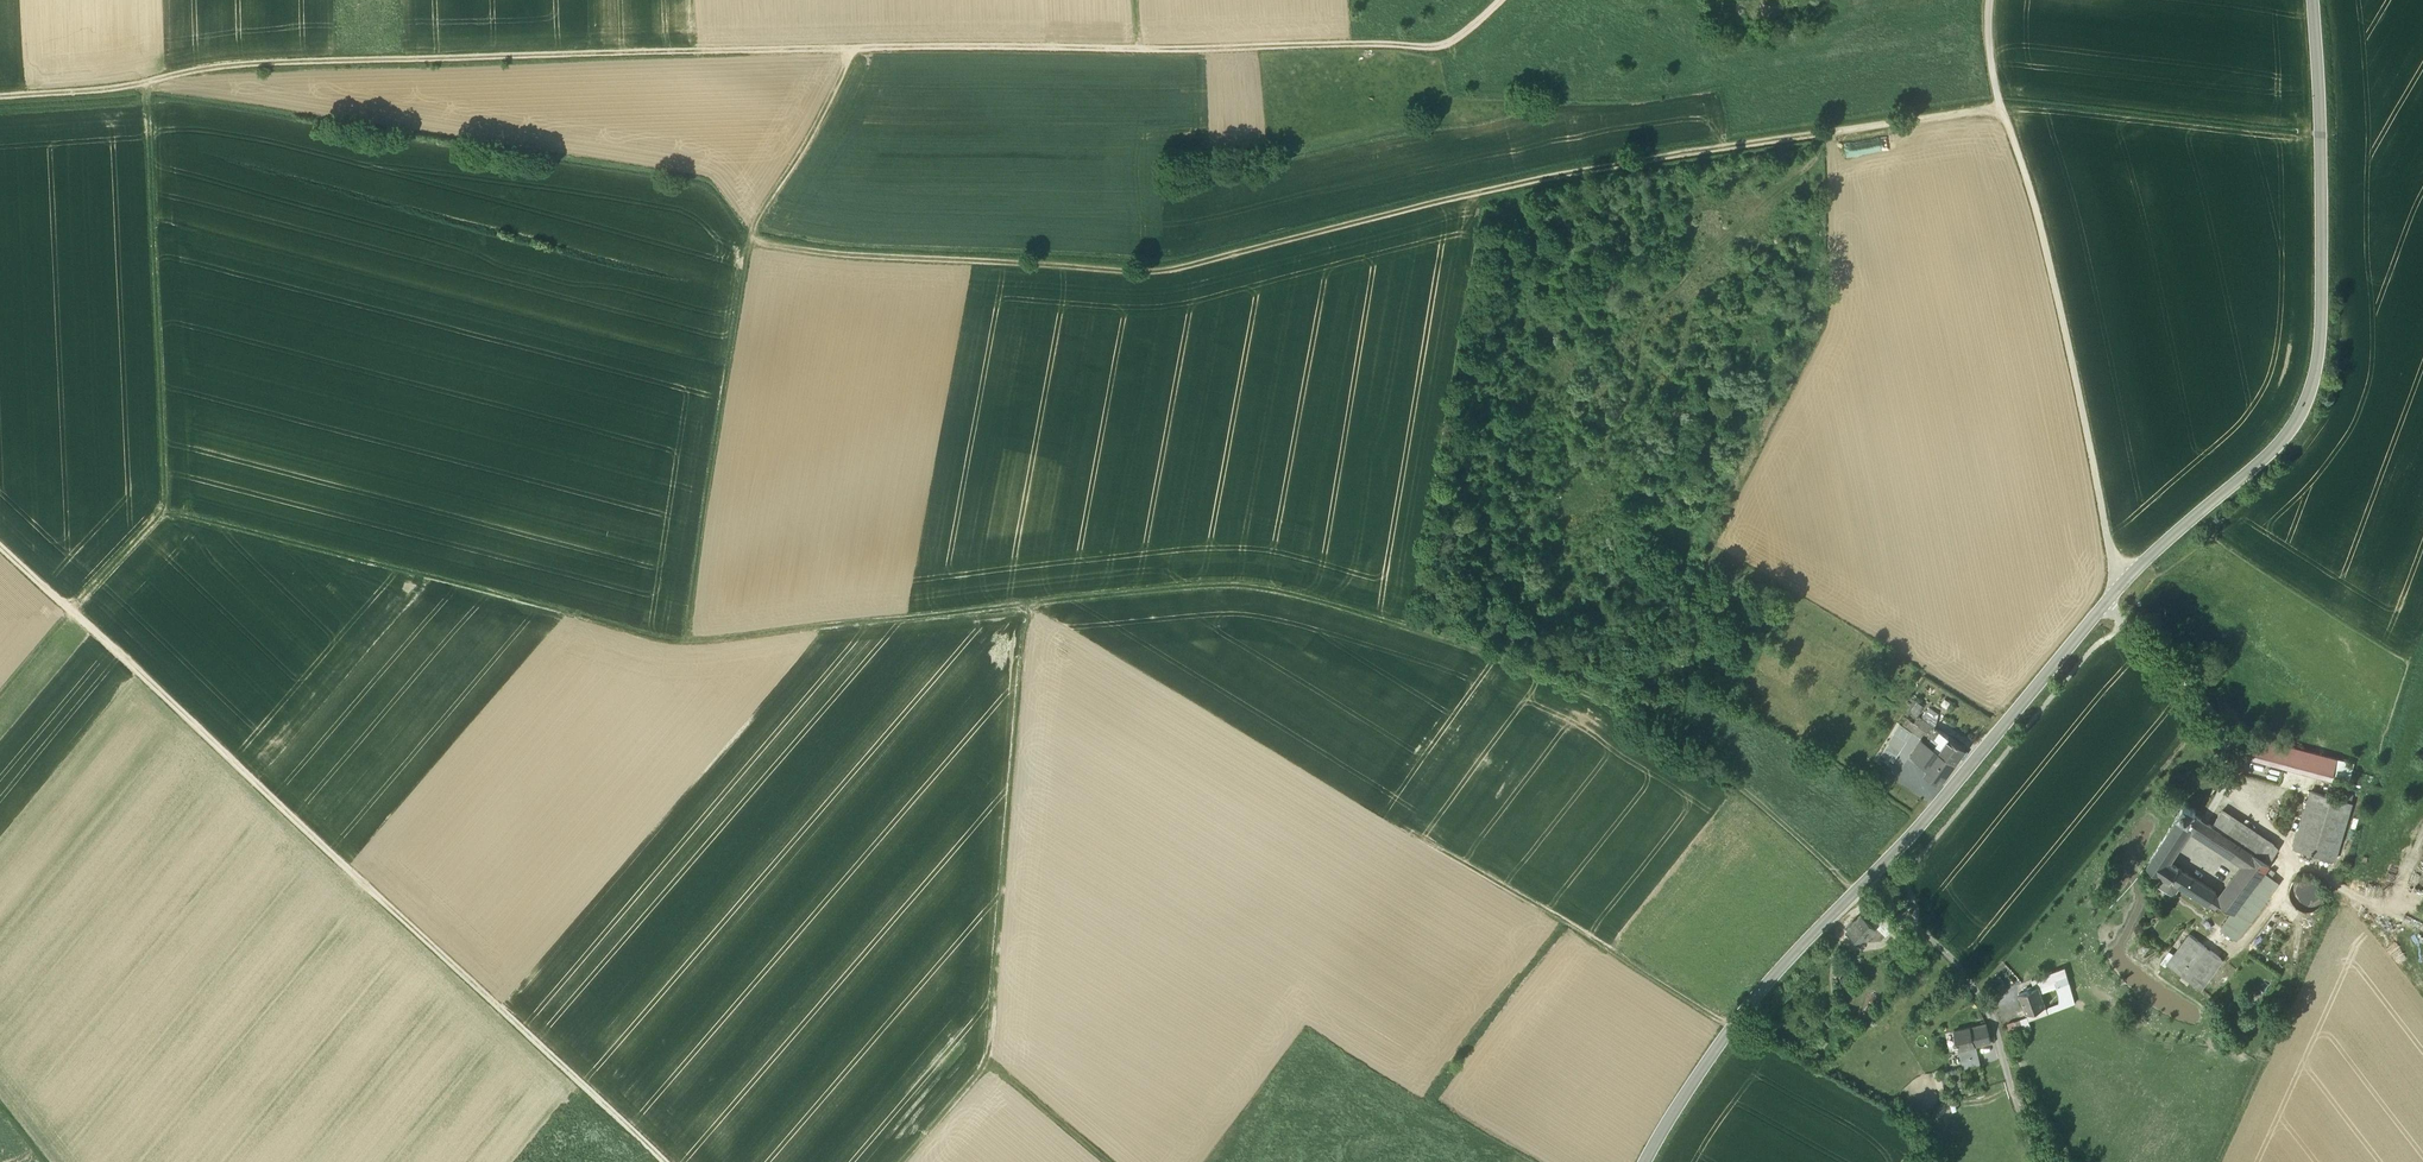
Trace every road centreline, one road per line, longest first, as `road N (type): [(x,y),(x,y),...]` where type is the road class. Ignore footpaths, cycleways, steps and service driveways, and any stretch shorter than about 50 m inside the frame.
road 1 (track): [(1497,0),(1449,45),(264,62),(184,71),(148,87),(0,96)]
road 2 (secondary): [(2314,0),(2324,138),(2320,366),(2294,430),(2124,584),(1929,818),(1756,998),(1646,1161)]
road 3 (track): [(2001,108),(1527,181),(1148,274),(840,257),(751,242)]
road 4 (track): [(1857,891),(1715,768),(1621,714),(1435,642),(1293,601),(1205,596),(878,633),(684,643)]
road 5 (track): [(0,544),(663,1161)]
road 6 (track): [(2124,584),(2050,262),(2001,108),(1989,0)]
road 7 (track): [(165,509),(684,643)]
road 8 (track): [(1040,614),(993,1072)]
road 9 (track): [(148,87),(165,509)]
road 10 (track): [(684,643),(751,242)]
road 11 (track): [(1733,1030),(1416,832)]
road 12 (track): [(1870,878),(1989,1011),(2030,1161)]
road 13 (track): [(0,703),(165,509)]
road 14 (track): [(853,50),(751,242)]
road 15 (track): [(1099,1161),(993,1072)]
road 16 (track): [(914,1161),(993,1072)]

